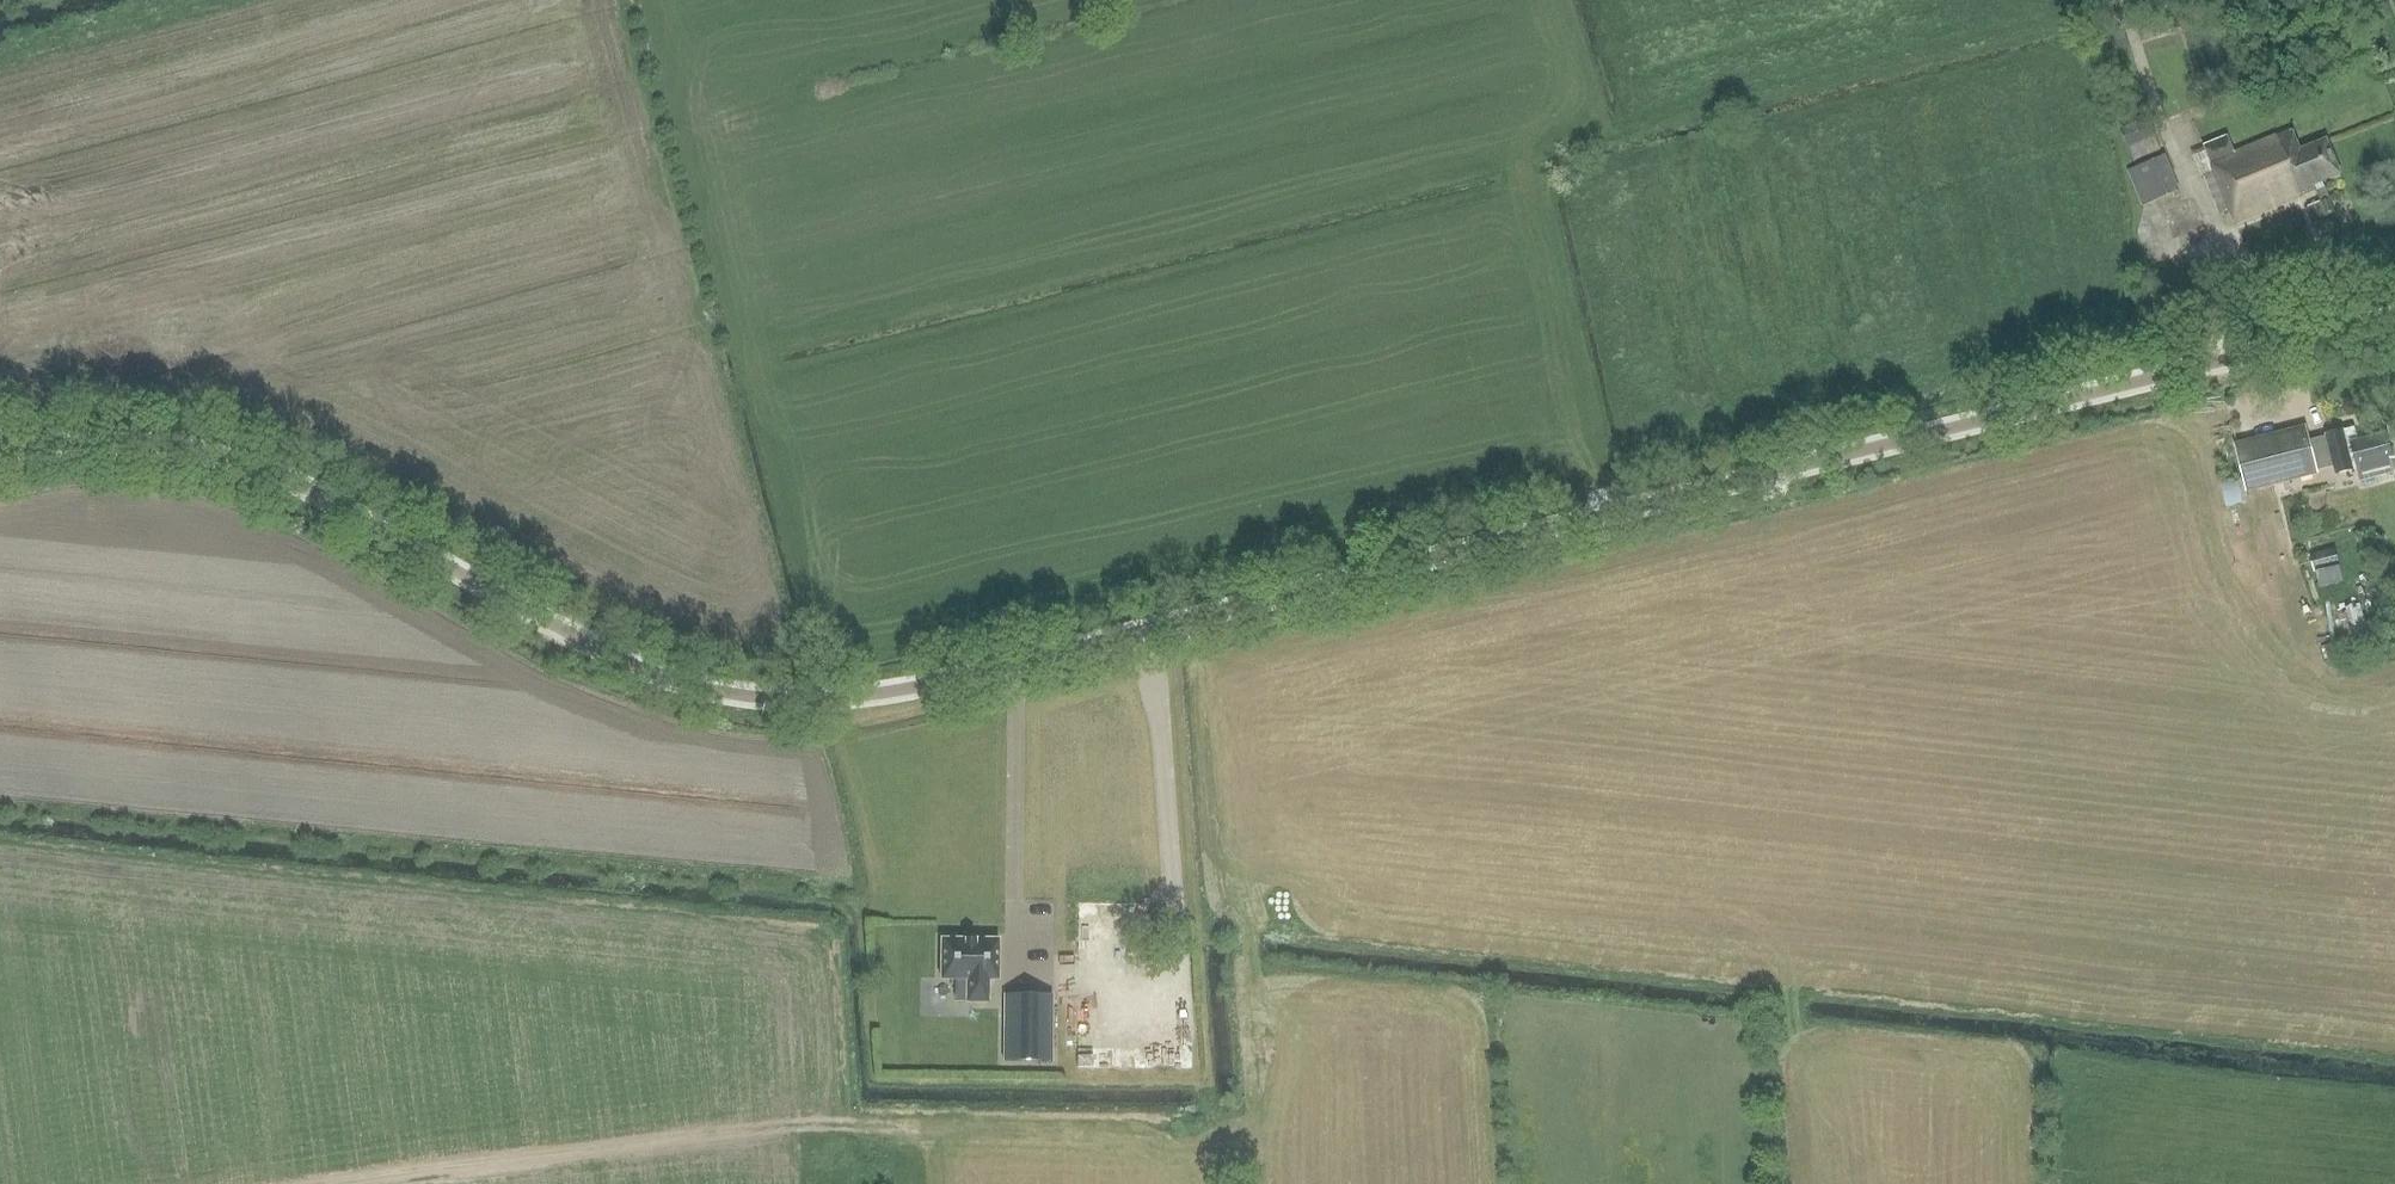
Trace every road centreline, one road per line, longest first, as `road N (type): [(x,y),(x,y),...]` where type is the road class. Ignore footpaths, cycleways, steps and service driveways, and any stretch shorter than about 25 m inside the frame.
road 1 (tertiary): [(2394,320),(889,700),(738,709),(612,662),(230,463),(73,453),(0,468)]

